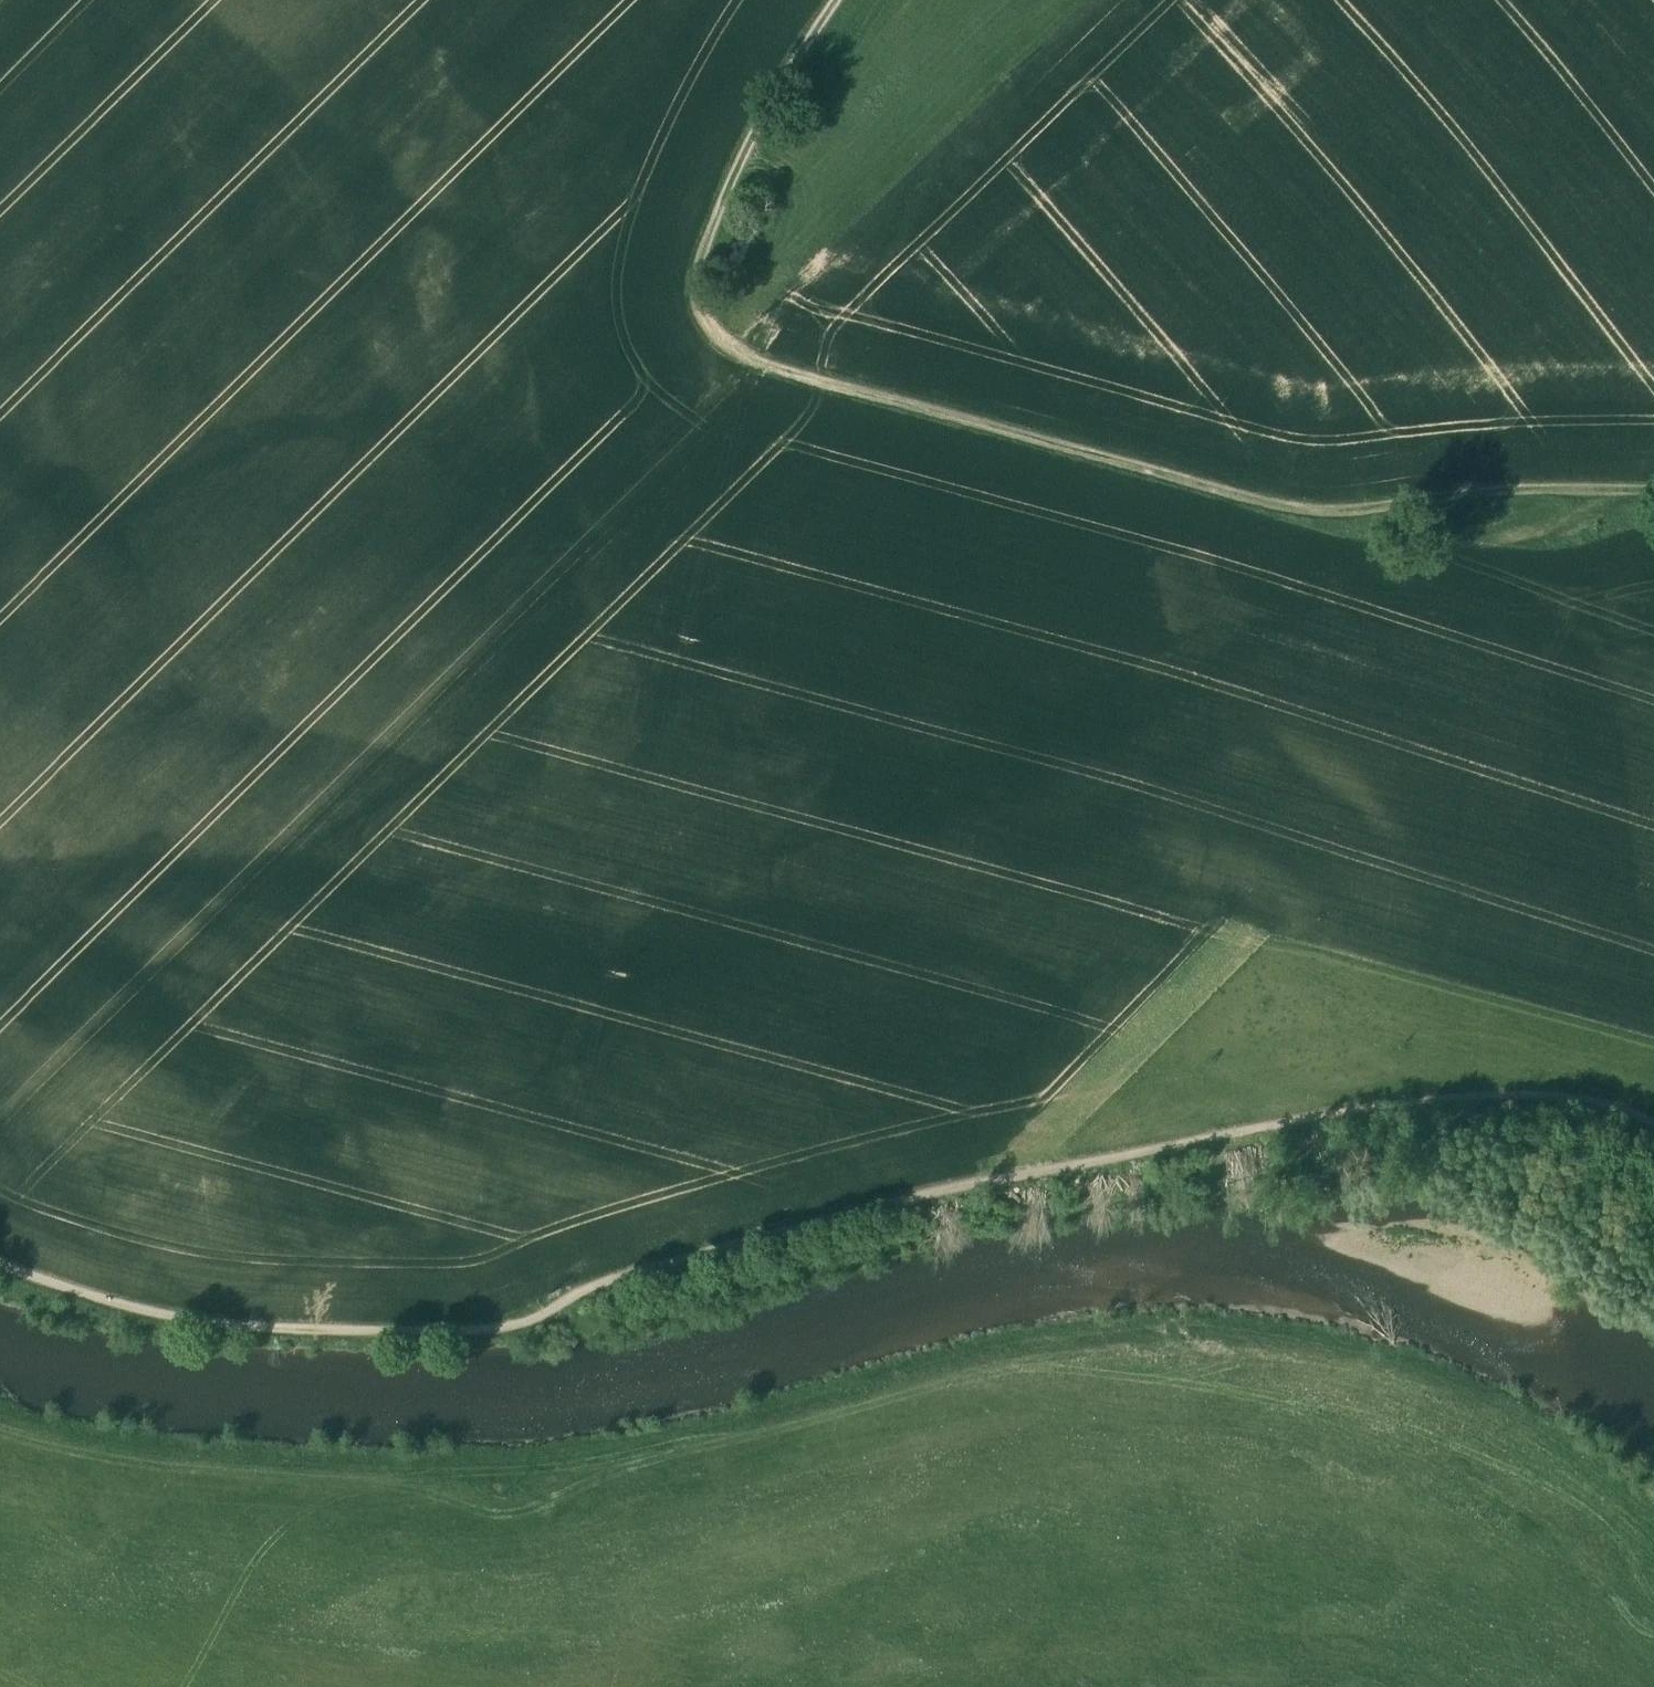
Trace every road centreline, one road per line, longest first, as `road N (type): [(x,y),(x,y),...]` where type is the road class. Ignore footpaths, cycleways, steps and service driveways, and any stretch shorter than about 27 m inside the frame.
road 1 (track): [(0,1270),(123,1312),(294,1342),(476,1329),(530,1322),(583,1291),(838,1229),(1398,1117),(1558,1106),(1653,1126)]
road 2 (track): [(1653,504),(1482,502),(1364,524),(1301,526),(742,364),(714,324),(725,249),(811,74),(863,0)]

